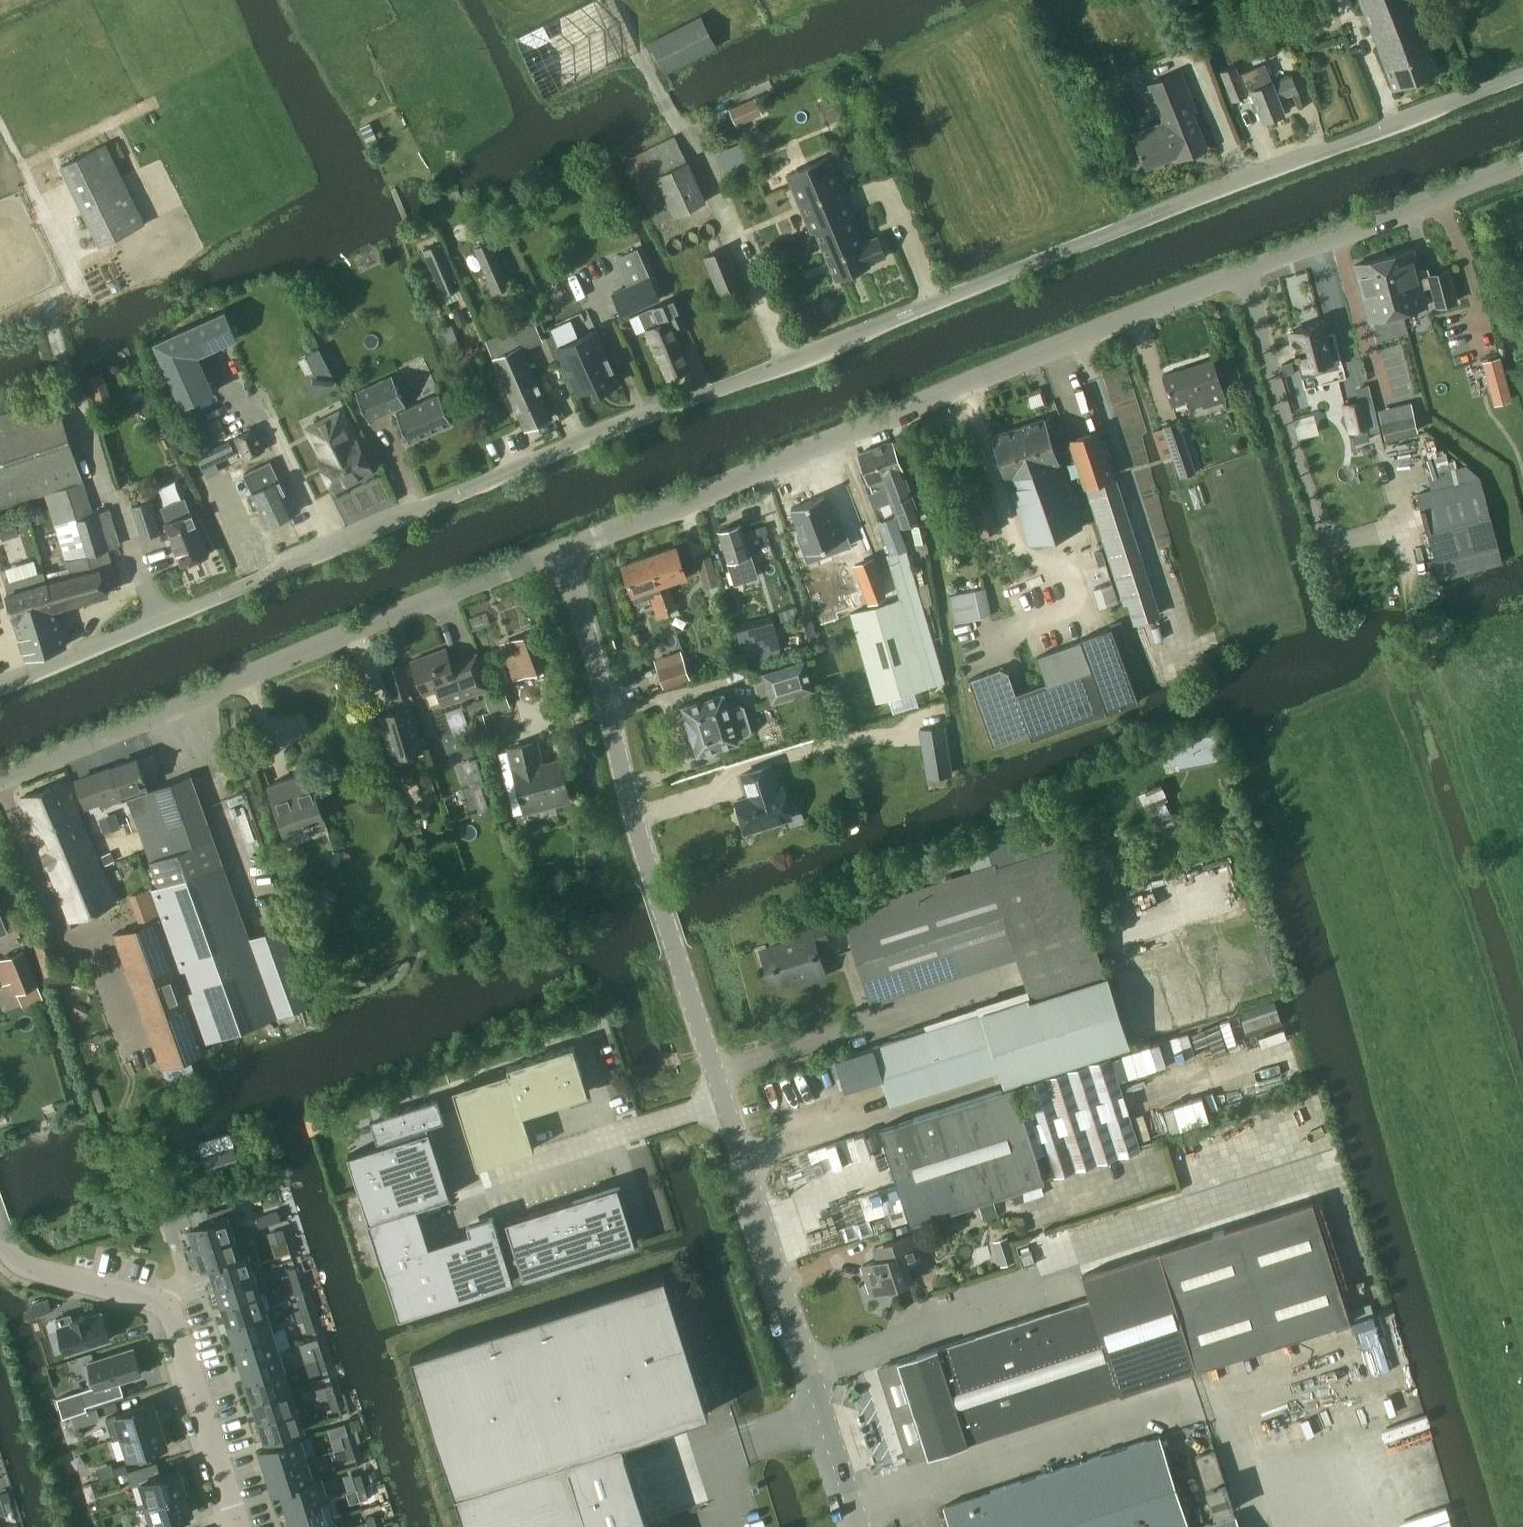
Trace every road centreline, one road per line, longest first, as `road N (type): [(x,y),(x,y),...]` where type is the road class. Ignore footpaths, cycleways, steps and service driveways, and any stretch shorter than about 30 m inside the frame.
road 1 (unclassified): [(0,681),(621,423),(788,365),(1522,72)]
road 2 (tertiary): [(562,547),(1522,162)]
road 3 (unclassified): [(856,1526),(618,767),(562,547)]
road 4 (tertiary): [(0,780),(562,547)]
road 5 (residential): [(0,1248),(33,1271),(174,1307),(241,1526)]
road 6 (track): [(788,365),(681,131),(610,0)]
road 7 (track): [(71,390),(47,318),(75,273),(0,122)]

